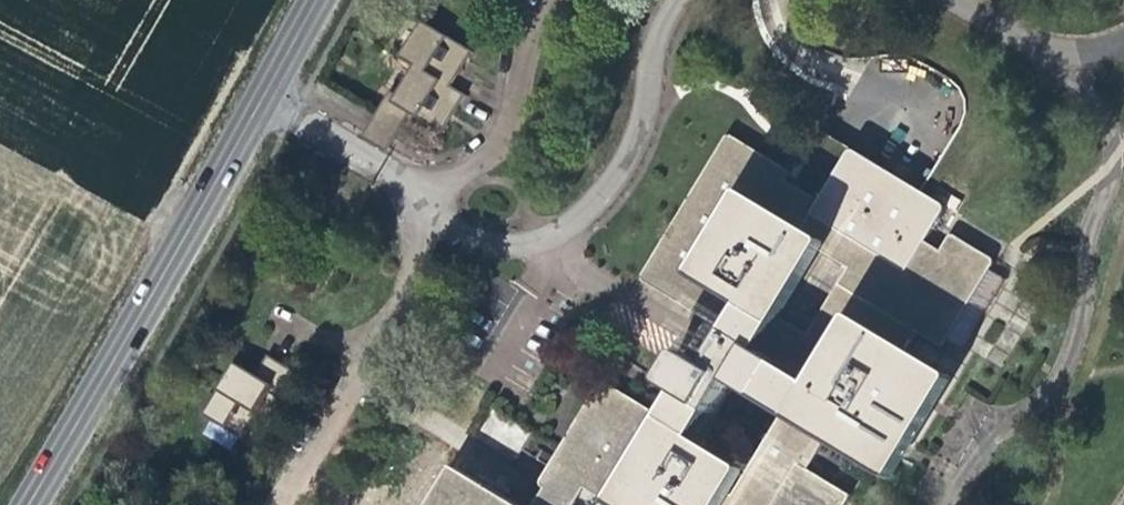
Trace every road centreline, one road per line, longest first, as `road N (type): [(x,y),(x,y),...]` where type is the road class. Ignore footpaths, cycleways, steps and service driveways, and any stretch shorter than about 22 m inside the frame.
road 1 (tertiary): [(34,504),(187,249),(321,0)]

